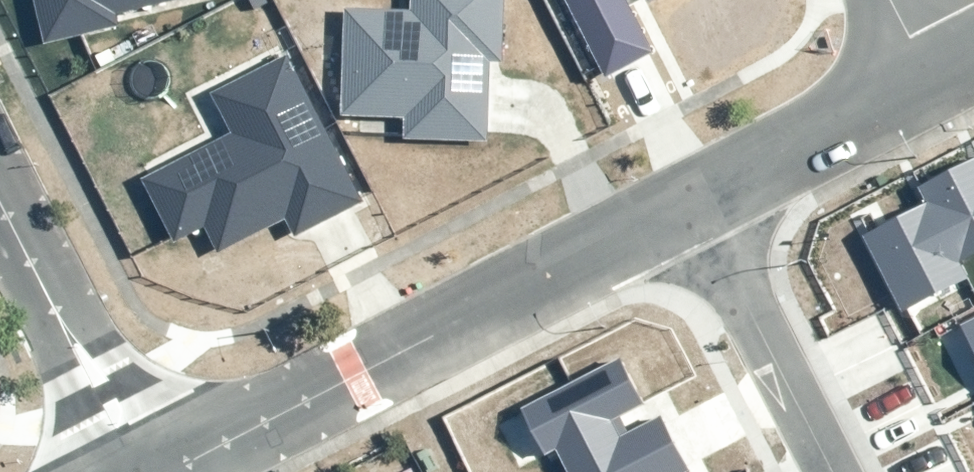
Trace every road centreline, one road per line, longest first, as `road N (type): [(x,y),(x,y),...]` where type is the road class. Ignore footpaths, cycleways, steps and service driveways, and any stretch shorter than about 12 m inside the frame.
road 1 (residential): [(695,194),(168,471)]
road 2 (residential): [(831,471),(695,194)]
road 3 (residential): [(0,206),(137,471)]
road 4 (residential): [(932,76),(695,194)]

